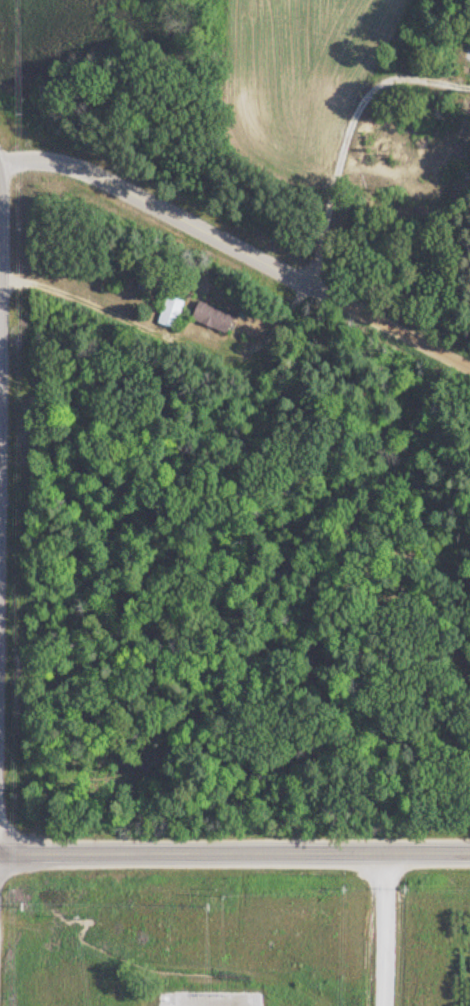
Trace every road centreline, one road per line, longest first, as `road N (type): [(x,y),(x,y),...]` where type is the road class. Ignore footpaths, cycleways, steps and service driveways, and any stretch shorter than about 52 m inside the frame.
road 1 (residential): [(469,366),(90,168),(0,134)]
road 2 (secondary): [(469,854),(0,854)]

